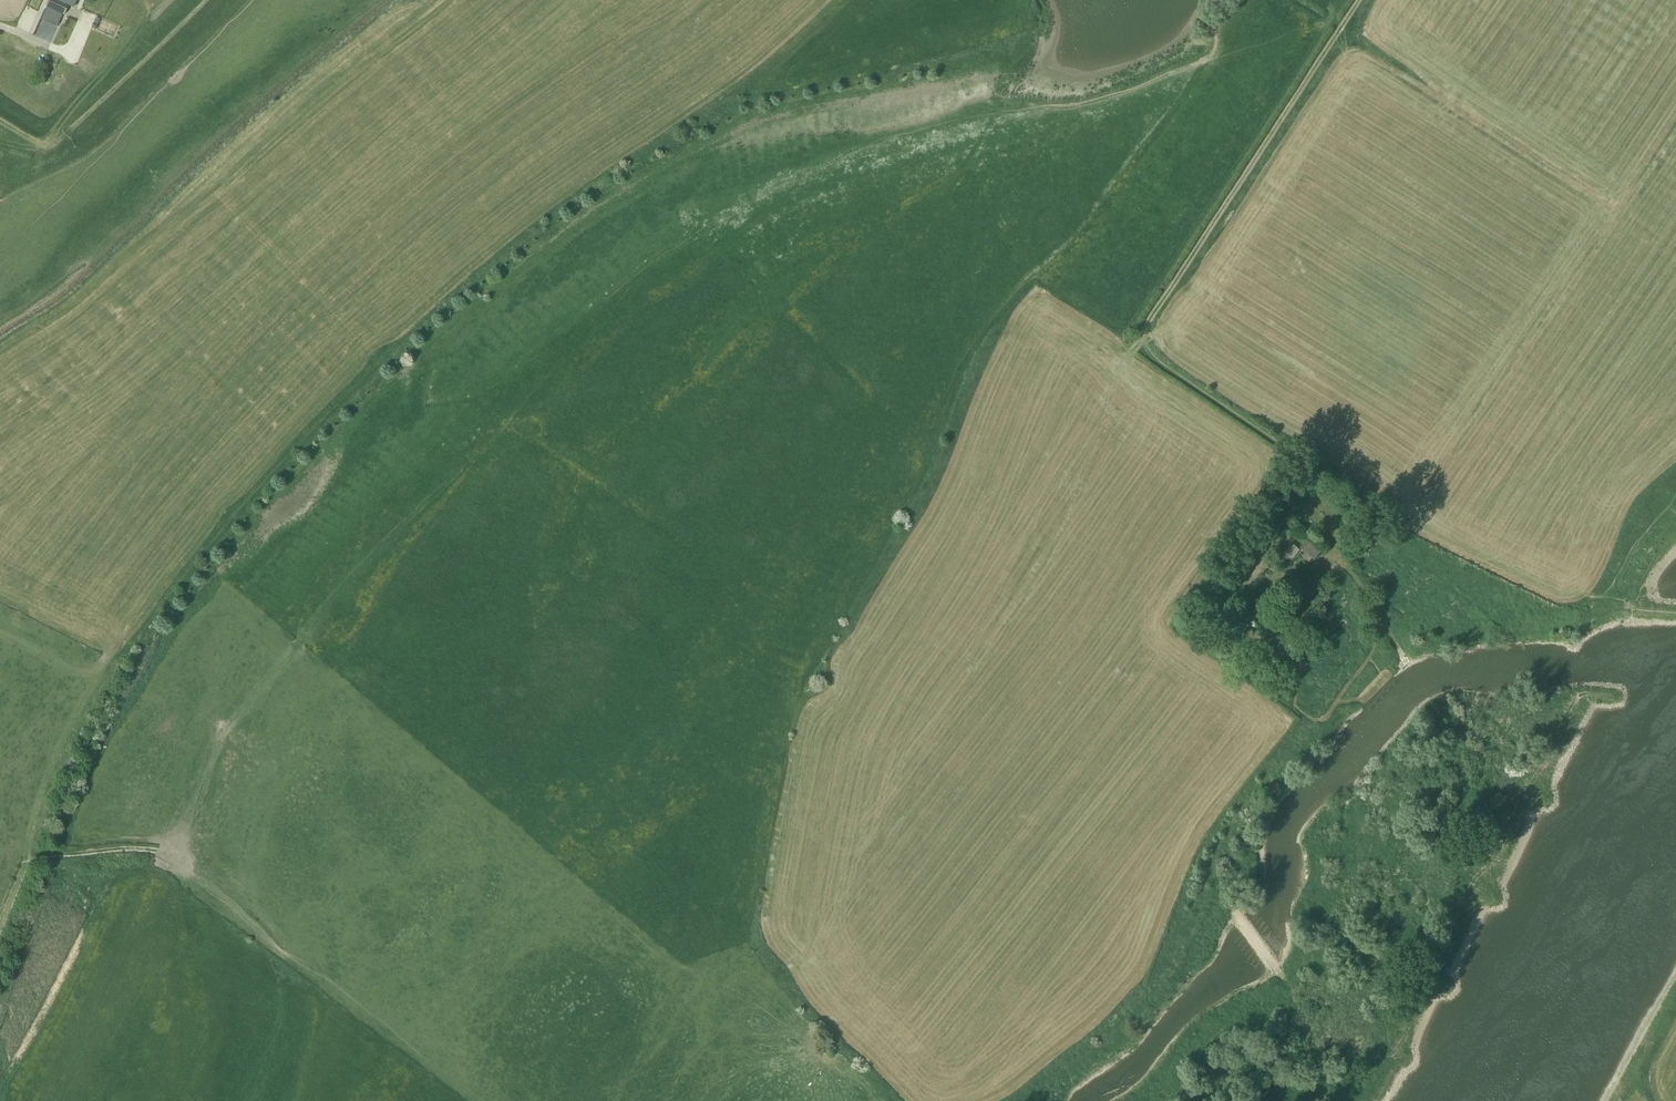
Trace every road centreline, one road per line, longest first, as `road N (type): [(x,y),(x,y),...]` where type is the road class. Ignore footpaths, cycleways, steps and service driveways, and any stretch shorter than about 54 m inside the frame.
road 1 (track): [(1527,550),(1390,510),(1172,370),(1147,343),(976,581),(841,807),(800,962),(689,1061),(670,1100)]
road 2 (track): [(471,1100),(267,944),(189,871),(159,934)]
road 3 (track): [(1147,343),(1149,325),(1359,0)]
road 4 (track): [(211,0),(61,141),(39,143),(0,122)]
road 5 (track): [(189,871),(152,848),(27,859),(0,919)]

